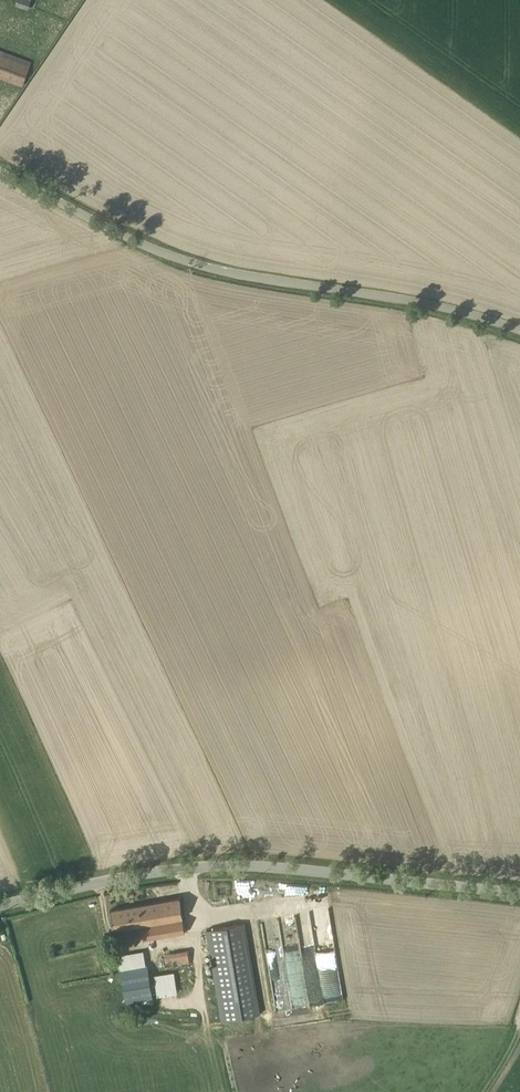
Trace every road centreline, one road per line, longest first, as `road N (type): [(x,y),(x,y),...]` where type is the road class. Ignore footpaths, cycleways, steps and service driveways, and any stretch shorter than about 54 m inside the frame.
road 1 (unclassified): [(0,169),(196,263),(424,301),(519,328)]
road 2 (unclassified): [(519,893),(261,865),(192,867),(0,903)]

